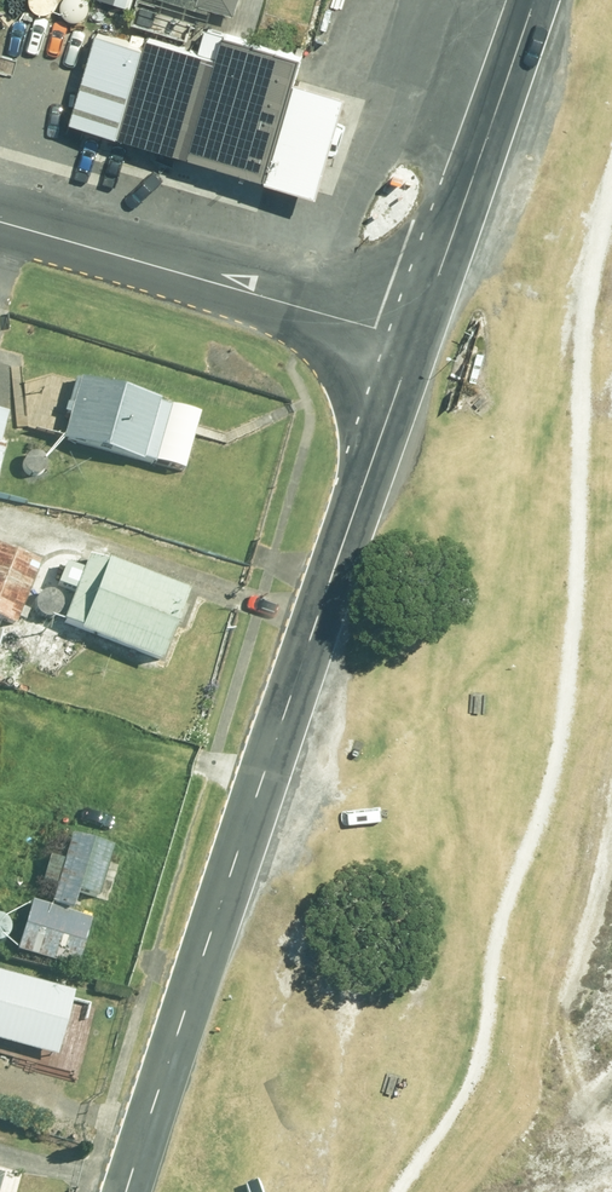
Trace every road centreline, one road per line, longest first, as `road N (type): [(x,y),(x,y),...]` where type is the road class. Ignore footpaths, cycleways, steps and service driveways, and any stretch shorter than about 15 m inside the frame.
road 1 (secondary): [(415,341),(127,1191)]
road 2 (unclassified): [(0,223),(415,341)]
road 3 (secondary): [(530,0),(415,341)]

